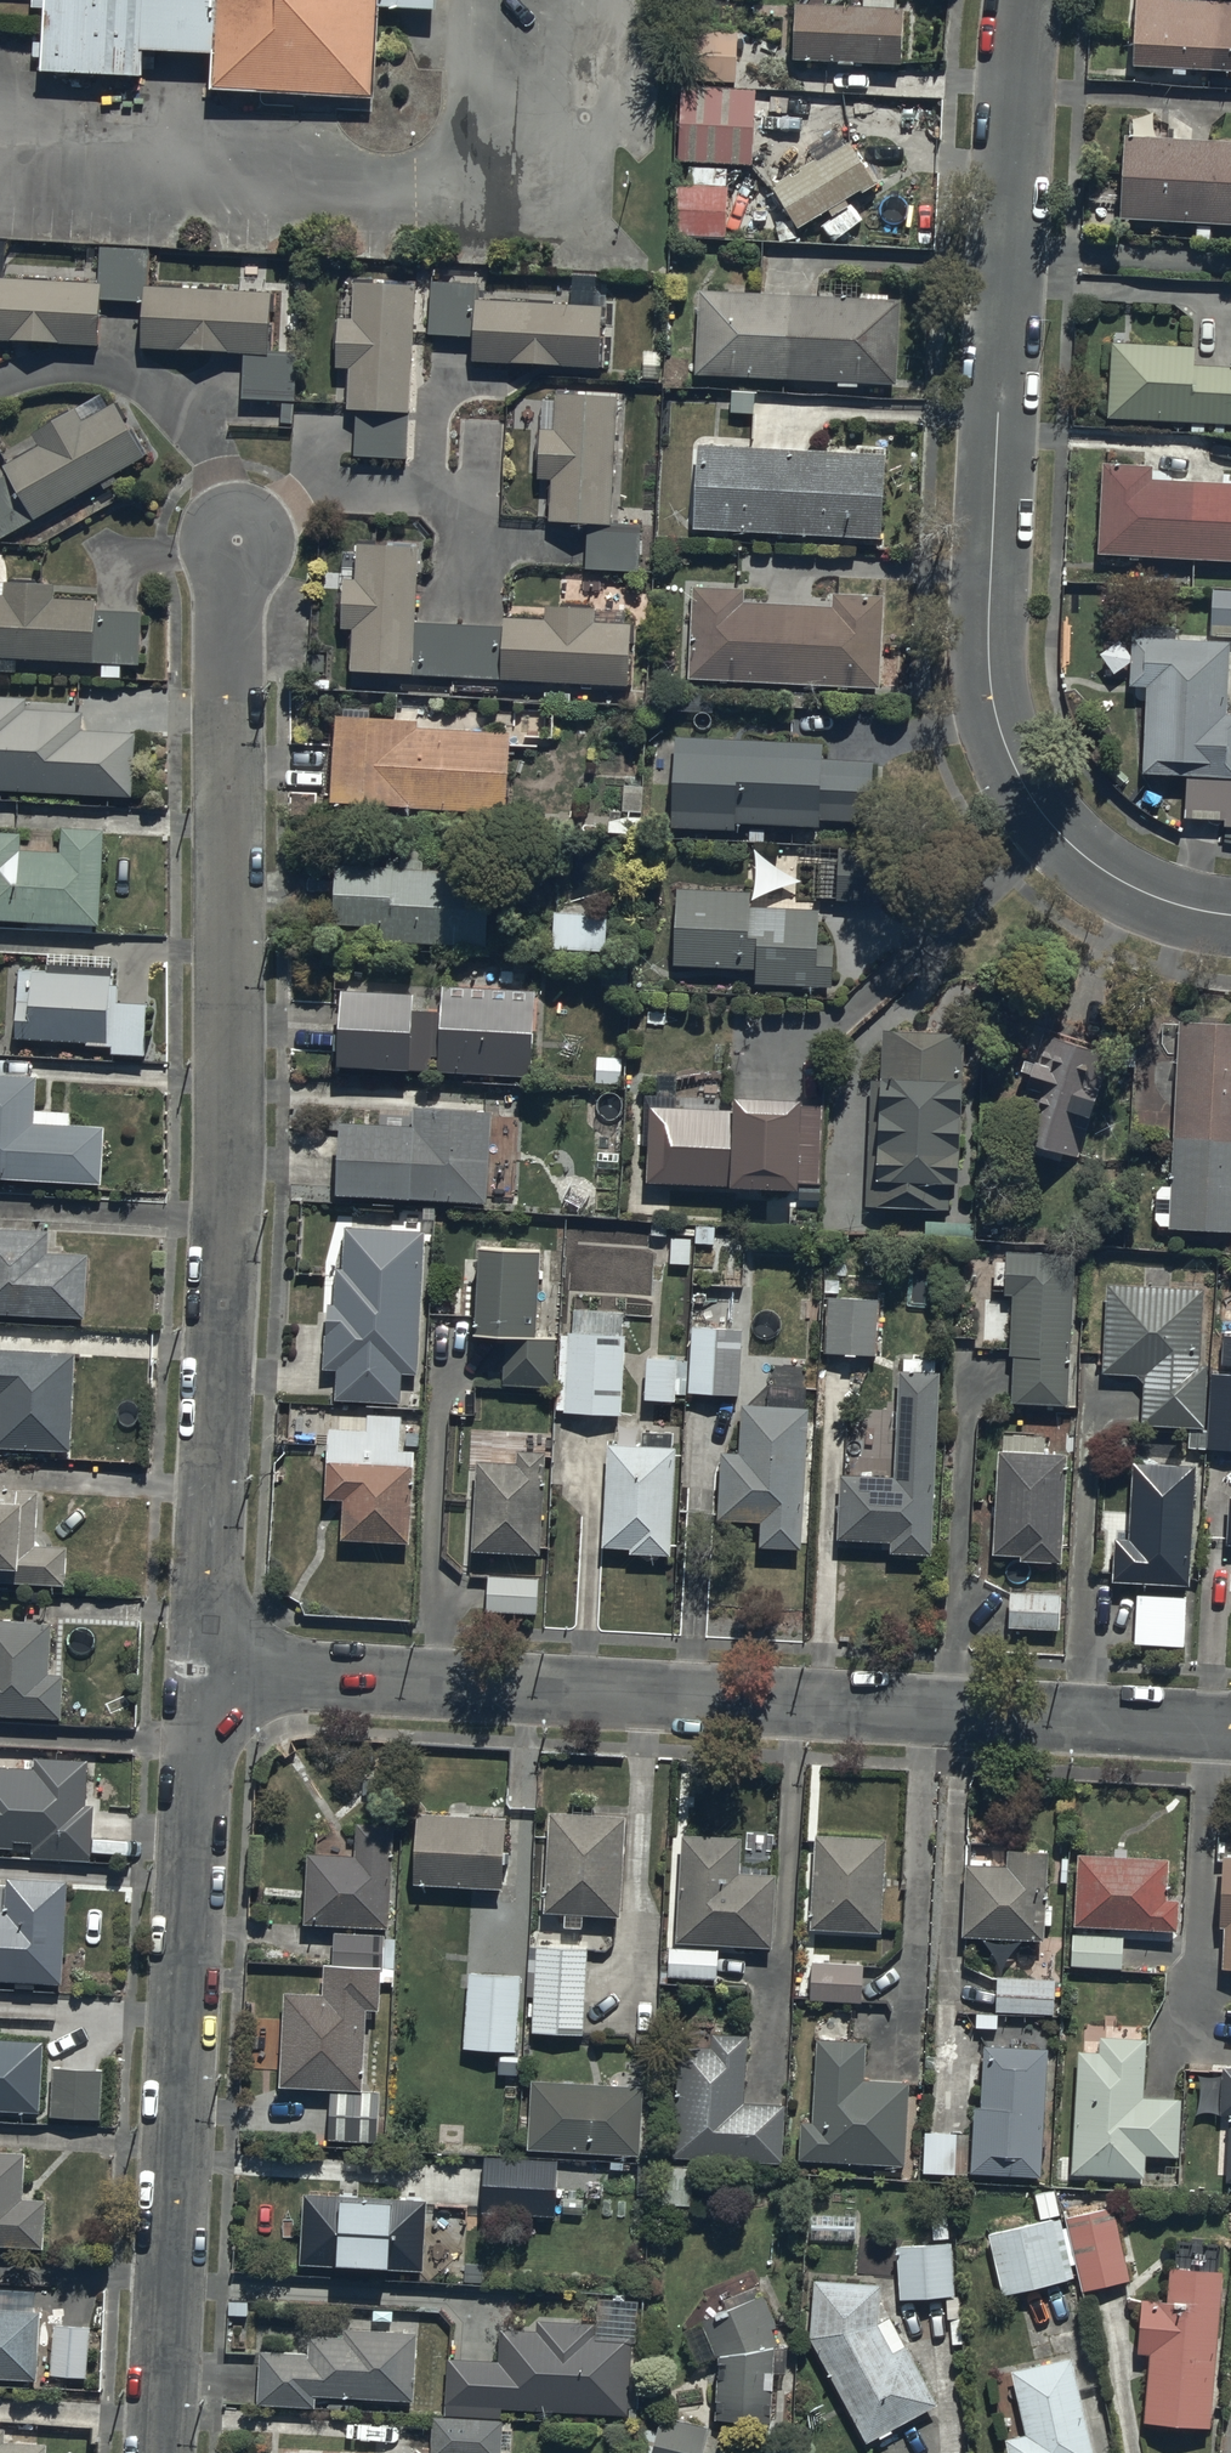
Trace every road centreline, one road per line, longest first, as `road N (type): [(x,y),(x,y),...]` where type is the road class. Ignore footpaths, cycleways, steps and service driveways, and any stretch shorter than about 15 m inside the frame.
road 1 (residential): [(205,1673),(222,1277),(234,539)]
road 2 (residential): [(1027,0),(990,601),(992,687),(1008,757),(1038,810),(1085,858),(1160,899),(1230,915)]
road 3 (residential): [(205,1673),(1230,1729)]
road 4 (residential): [(162,2452),(205,1673)]

